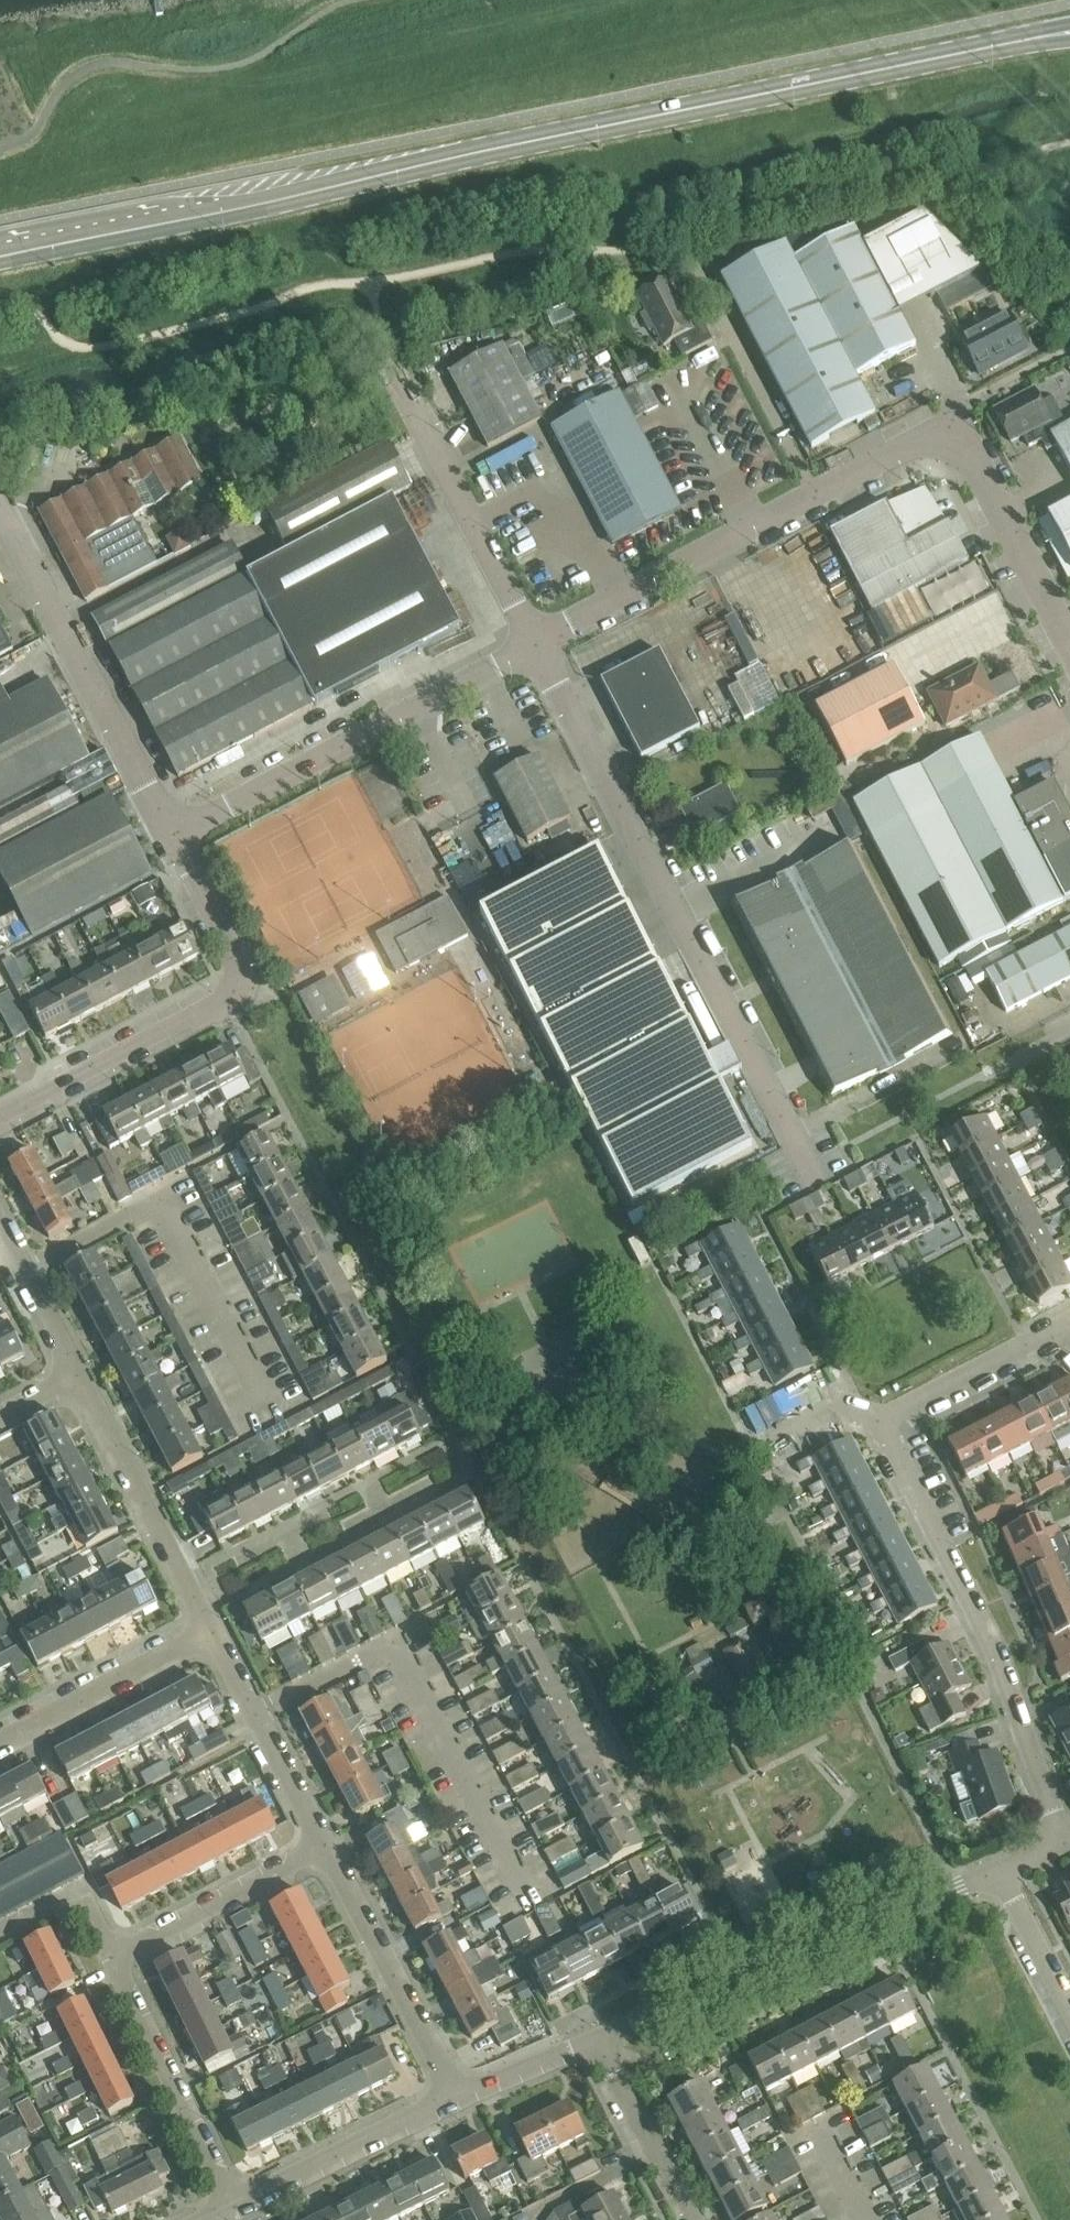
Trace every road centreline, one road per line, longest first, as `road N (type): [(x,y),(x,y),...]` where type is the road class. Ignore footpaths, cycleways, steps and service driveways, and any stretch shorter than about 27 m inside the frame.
road 1 (secondary): [(0,259),(1050,36)]
road 2 (unclassified): [(1069,631),(957,418),(535,643)]
road 3 (unclassified): [(822,1189),(535,643)]
road 4 (unclassified): [(881,1422),(993,1649),(1062,1844)]
road 5 (residential): [(597,2041),(999,1875)]
road 6 (unclassified): [(166,831),(535,643)]
road 7 (unclassified): [(166,831),(0,519)]
road 8 (unclassified): [(535,643),(392,364)]
road 9 (residential): [(0,1125),(249,988)]
road 10 (residential): [(211,1631),(77,1381)]
road 11 (residential): [(457,2096),(330,1850)]
road 12 (residential): [(227,2207),(122,1984),(117,1959)]
road 13 (residential): [(227,2207),(457,2096)]
road 14 (residential): [(330,1850),(211,1631)]
road 15 (residential): [(117,1959),(330,1850)]
road 16 (residential): [(0,1741),(211,1631)]
road 17 (unclassified): [(881,1422),(1069,1326)]
road 18 (residential): [(694,2219),(597,2041)]
road 19 (unclassified): [(249,988),(166,831)]
road 20 (residential): [(77,1381),(0,1236)]
road 21 (residential): [(1069,2010),(999,1875)]
road 22 (residential): [(457,2096),(597,2041)]

